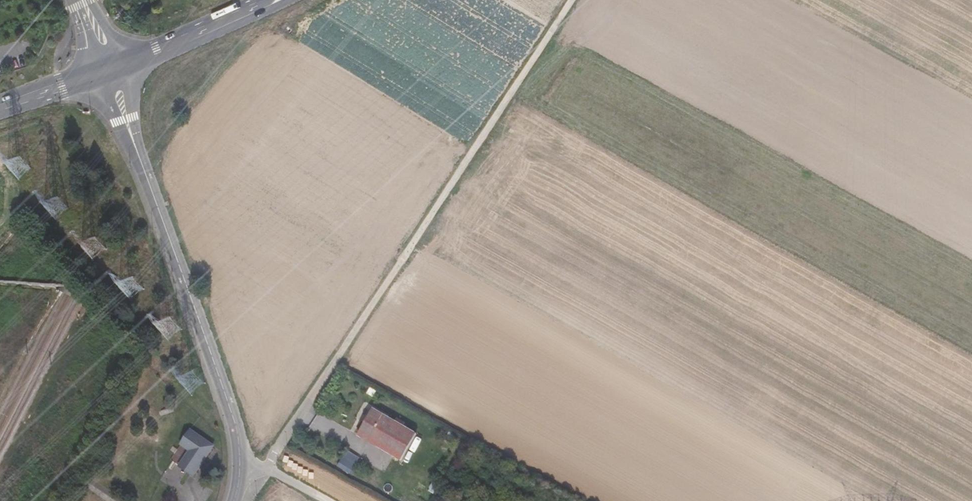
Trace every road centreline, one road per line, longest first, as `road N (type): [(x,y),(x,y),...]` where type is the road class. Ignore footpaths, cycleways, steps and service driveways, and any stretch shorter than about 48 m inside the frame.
road 1 (track): [(263,468),(570,0)]
road 2 (unclassified): [(106,68),(230,406),(239,452),(234,500)]
road 3 (primary): [(106,68),(269,0)]

